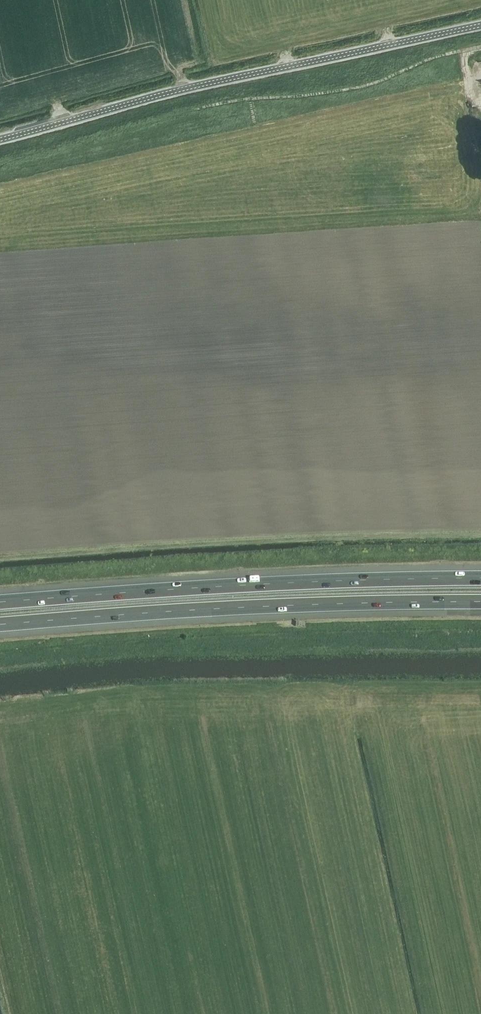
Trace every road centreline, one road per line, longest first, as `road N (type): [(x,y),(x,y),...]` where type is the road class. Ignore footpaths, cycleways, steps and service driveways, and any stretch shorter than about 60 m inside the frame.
road 1 (unclassified): [(0,140),(181,90),(480,26)]
road 2 (motorway): [(0,625),(334,602),(480,601)]
road 3 (motorway): [(480,577),(0,602)]

